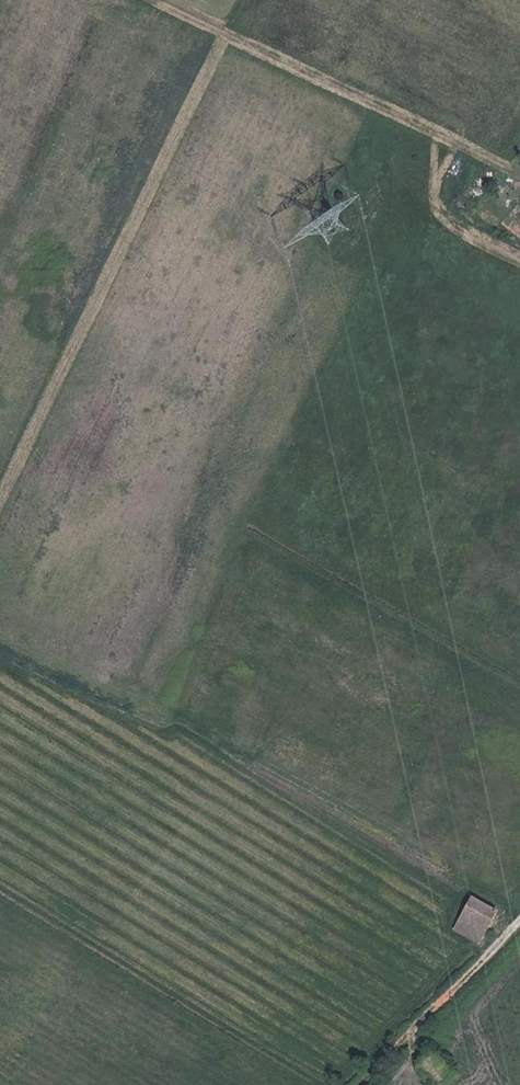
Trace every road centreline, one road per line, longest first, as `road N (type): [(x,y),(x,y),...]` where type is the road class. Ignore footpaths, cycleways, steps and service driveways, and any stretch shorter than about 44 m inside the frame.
road 1 (track): [(169,0),(519,171)]
road 2 (track): [(360,1084),(519,921)]

